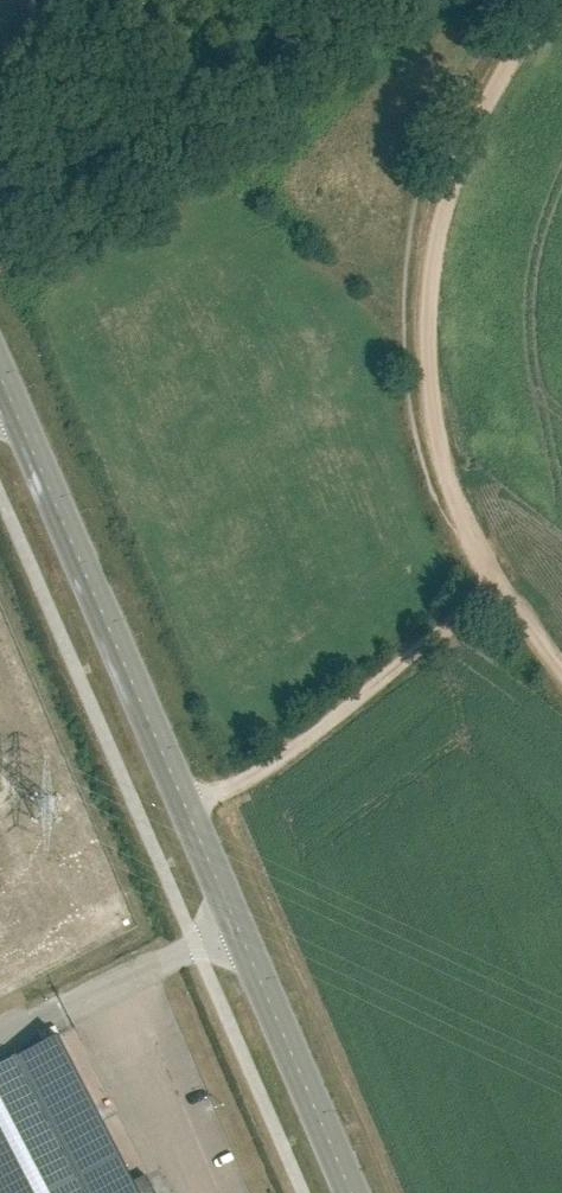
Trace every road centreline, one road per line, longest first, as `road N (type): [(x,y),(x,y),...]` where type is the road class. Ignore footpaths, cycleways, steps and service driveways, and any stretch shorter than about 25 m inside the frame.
road 1 (tertiary): [(352,1192),(0,371)]
road 2 (track): [(546,0),(484,101),(447,187),(426,279),(424,339),(436,446),(457,516),(492,600),(561,684)]
road 3 (track): [(188,809),(296,749),(508,589)]

